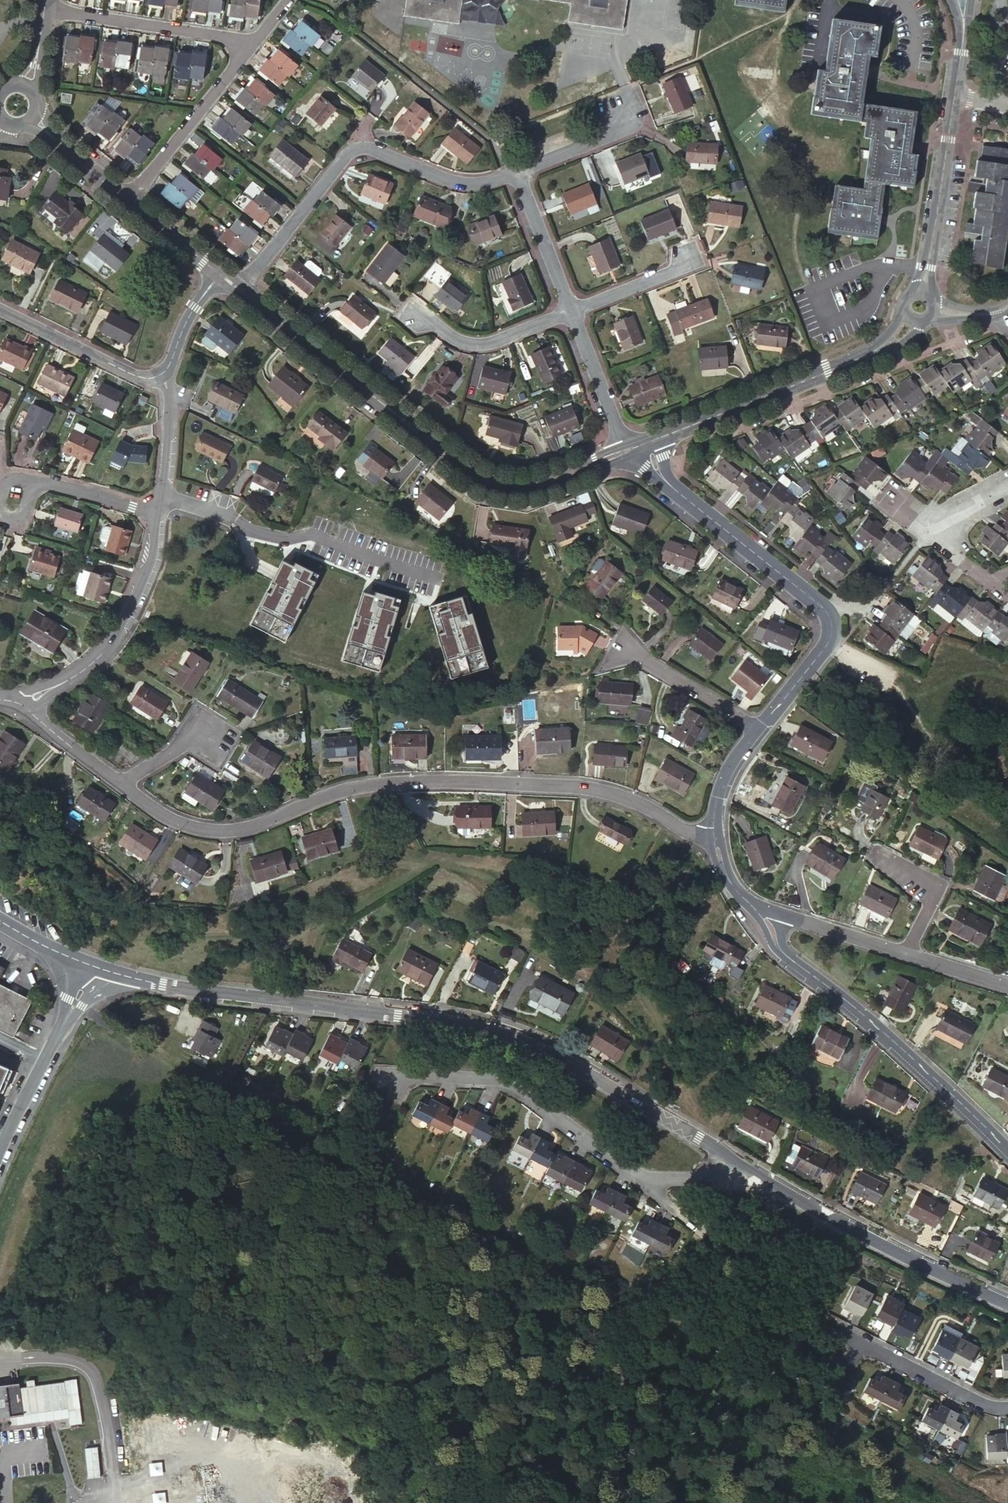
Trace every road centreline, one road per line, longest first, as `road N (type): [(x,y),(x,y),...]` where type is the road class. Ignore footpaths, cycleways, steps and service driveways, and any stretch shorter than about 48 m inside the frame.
road 1 (tertiary): [(98,968),(179,988),(494,1029),(595,1077),(737,1162)]
road 2 (residential): [(121,780),(181,825),(240,830),(356,784),(587,788),(715,839)]
road 3 (residential): [(238,291),(473,477),(507,488),(540,483),(626,451)]
road 4 (residential): [(643,1178),(741,1270),(980,1406),(1007,1405)]
road 5 (residential): [(756,729),(829,643),(830,619),(674,489),(657,469),(650,442)]
road 6 (residential): [(1007,1151),(880,1029),(784,954),(753,907)]
road 7 (residential): [(514,174),(463,184),(357,146),(238,291)]
road 8 (tertiary): [(737,1162),(901,1255),(1007,1304)]
road 9 (residential): [(643,1178),(483,1081),(367,1075)]
road 10 (tertiary): [(922,291),(962,52),(963,0)]
road 11 (residential): [(650,442),(891,345),(911,320)]
road 12 (residential): [(155,514),(124,618),(101,653),(48,687),(7,700)]
road 13 (residential): [(98,968),(0,1150)]
road 14 (residential): [(46,8),(216,35),(245,51)]
road 15 (residential): [(245,51),(127,198)]
road 16 (residential): [(164,370),(141,377),(0,310)]
road 17 (residential): [(567,309),(478,342),(411,314)]
road 18 (residential): [(756,729),(614,645)]
road 19 (residential): [(753,907),(903,956)]
road 20 (residential): [(626,451),(567,309)]
road 21 (residential): [(567,309),(514,174)]
road 22 (residential): [(164,370),(155,514)]
road 23 (residential): [(903,956),(933,889),(870,858)]
road 24 (residential): [(7,700),(121,780)]
road 25 (residential): [(514,174),(626,126),(628,112)]
road 26 (residential): [(684,254),(671,269),(567,309)]
road 27 (residential): [(155,514),(30,480)]
road 28 (residential): [(715,839),(722,783),(756,729)]
road 29 (residential): [(35,121),(127,198)]

